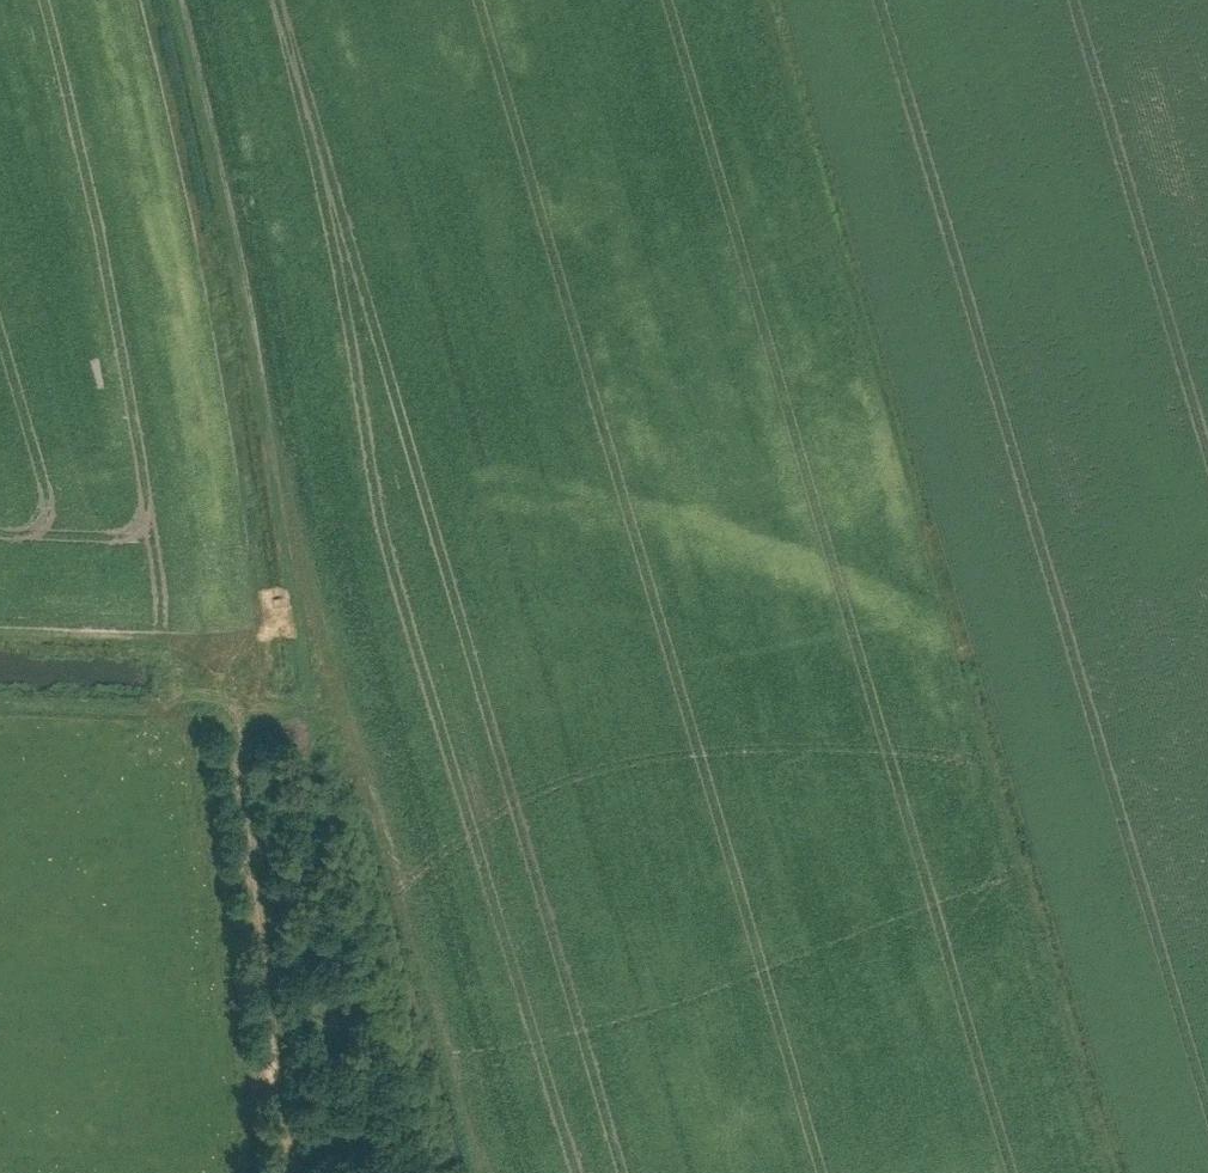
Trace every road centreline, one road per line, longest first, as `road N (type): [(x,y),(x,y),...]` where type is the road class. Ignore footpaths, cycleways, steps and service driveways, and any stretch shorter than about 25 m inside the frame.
road 1 (track): [(0,746),(127,741),(182,694),(213,689),(234,701),(295,1172)]

